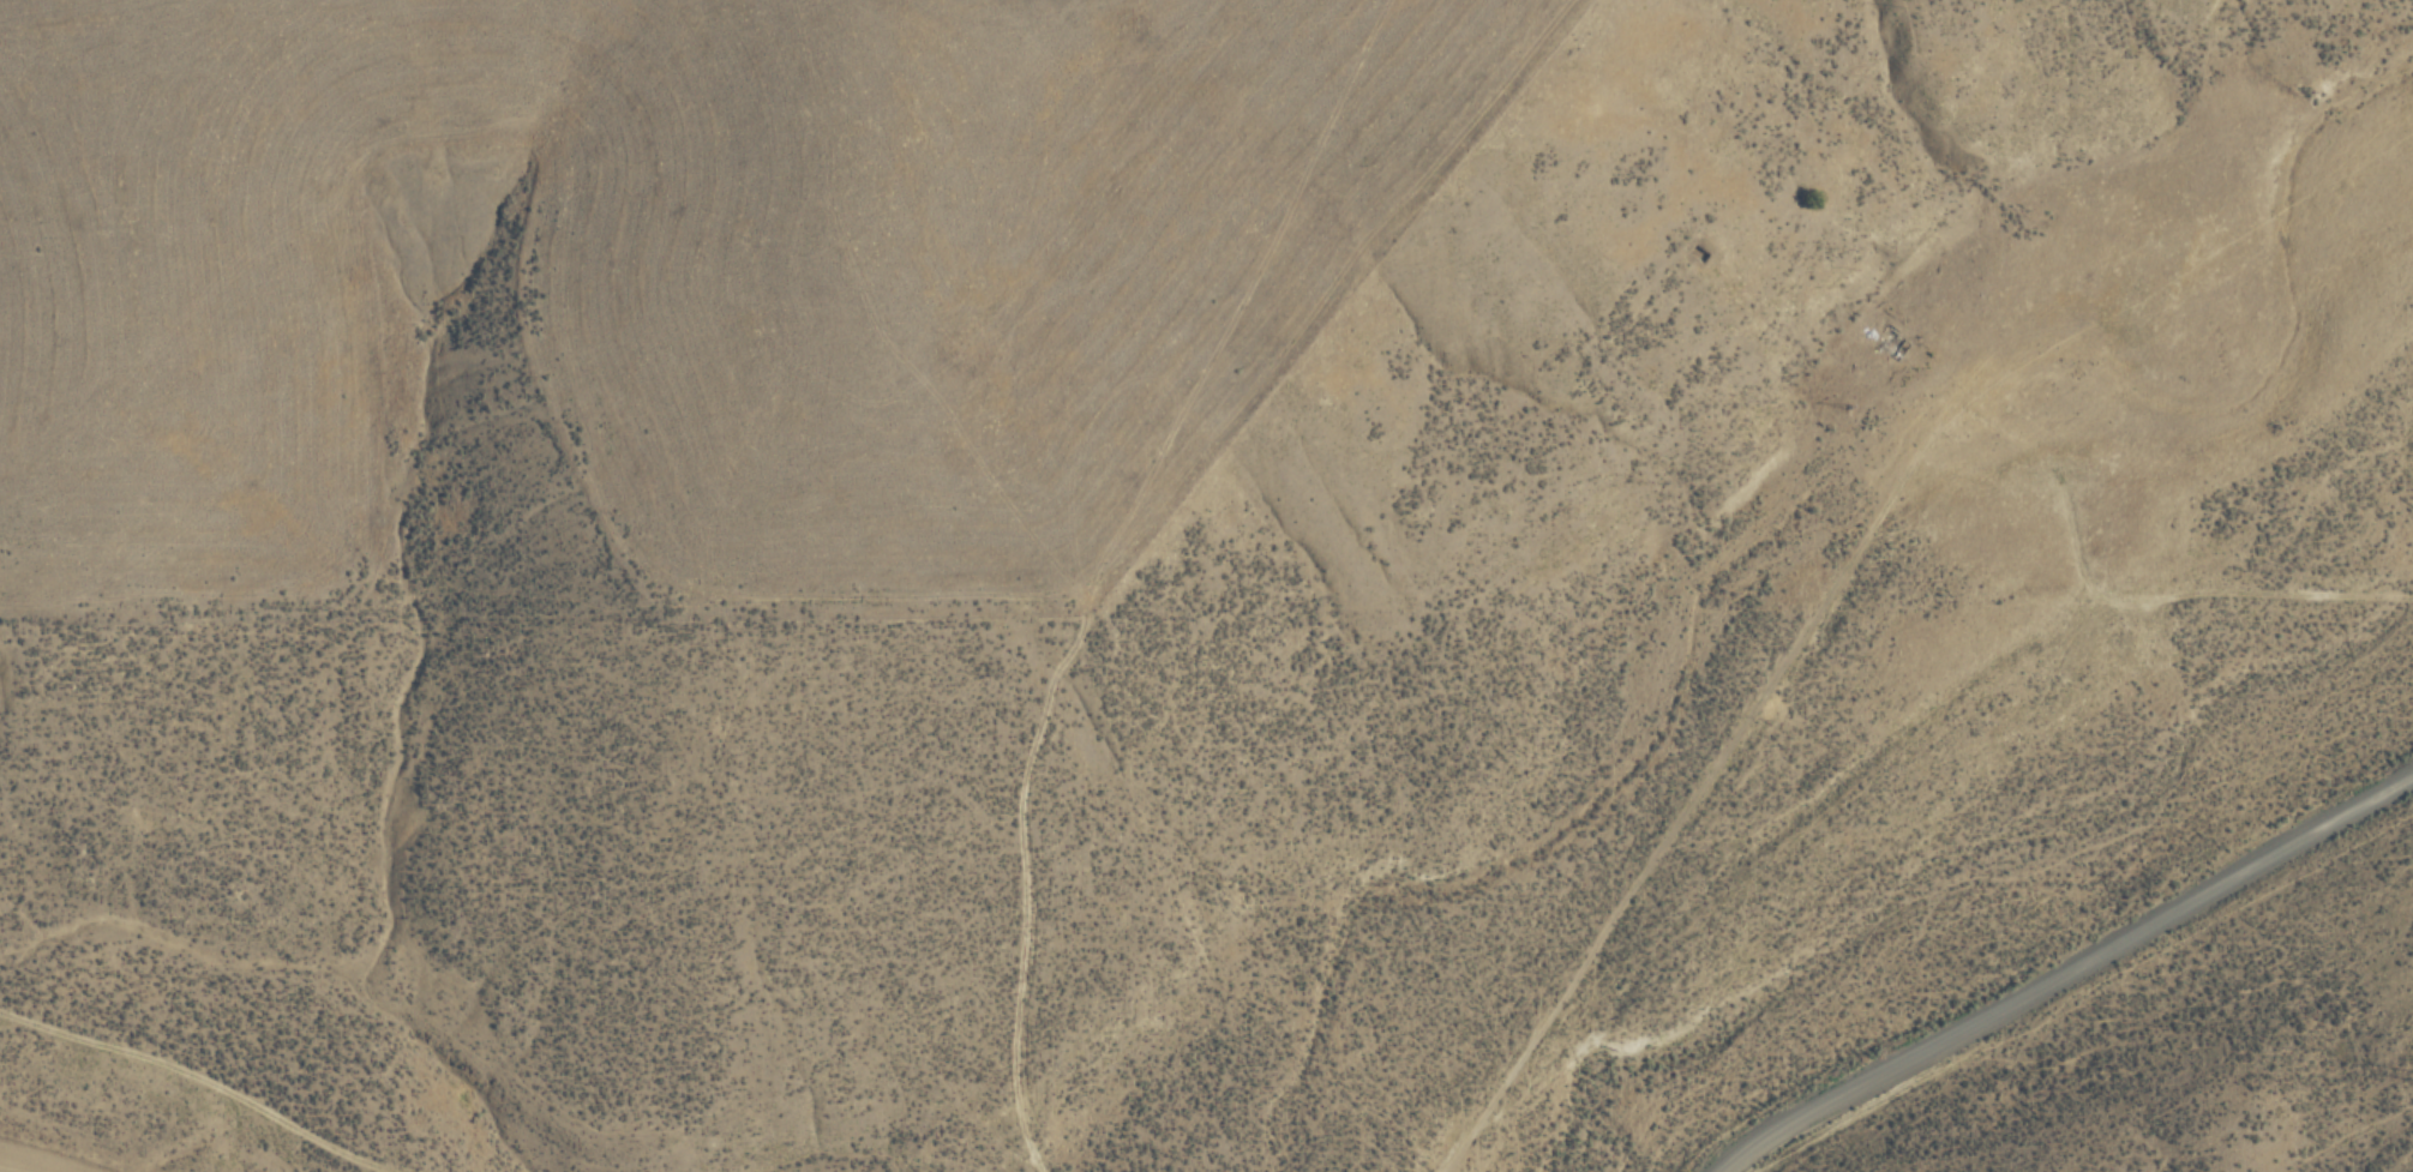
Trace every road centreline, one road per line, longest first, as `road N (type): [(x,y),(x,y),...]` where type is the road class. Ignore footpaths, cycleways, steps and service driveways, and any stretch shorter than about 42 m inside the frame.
road 1 (residential): [(1723,1171),(1788,1124),(2412,773)]

